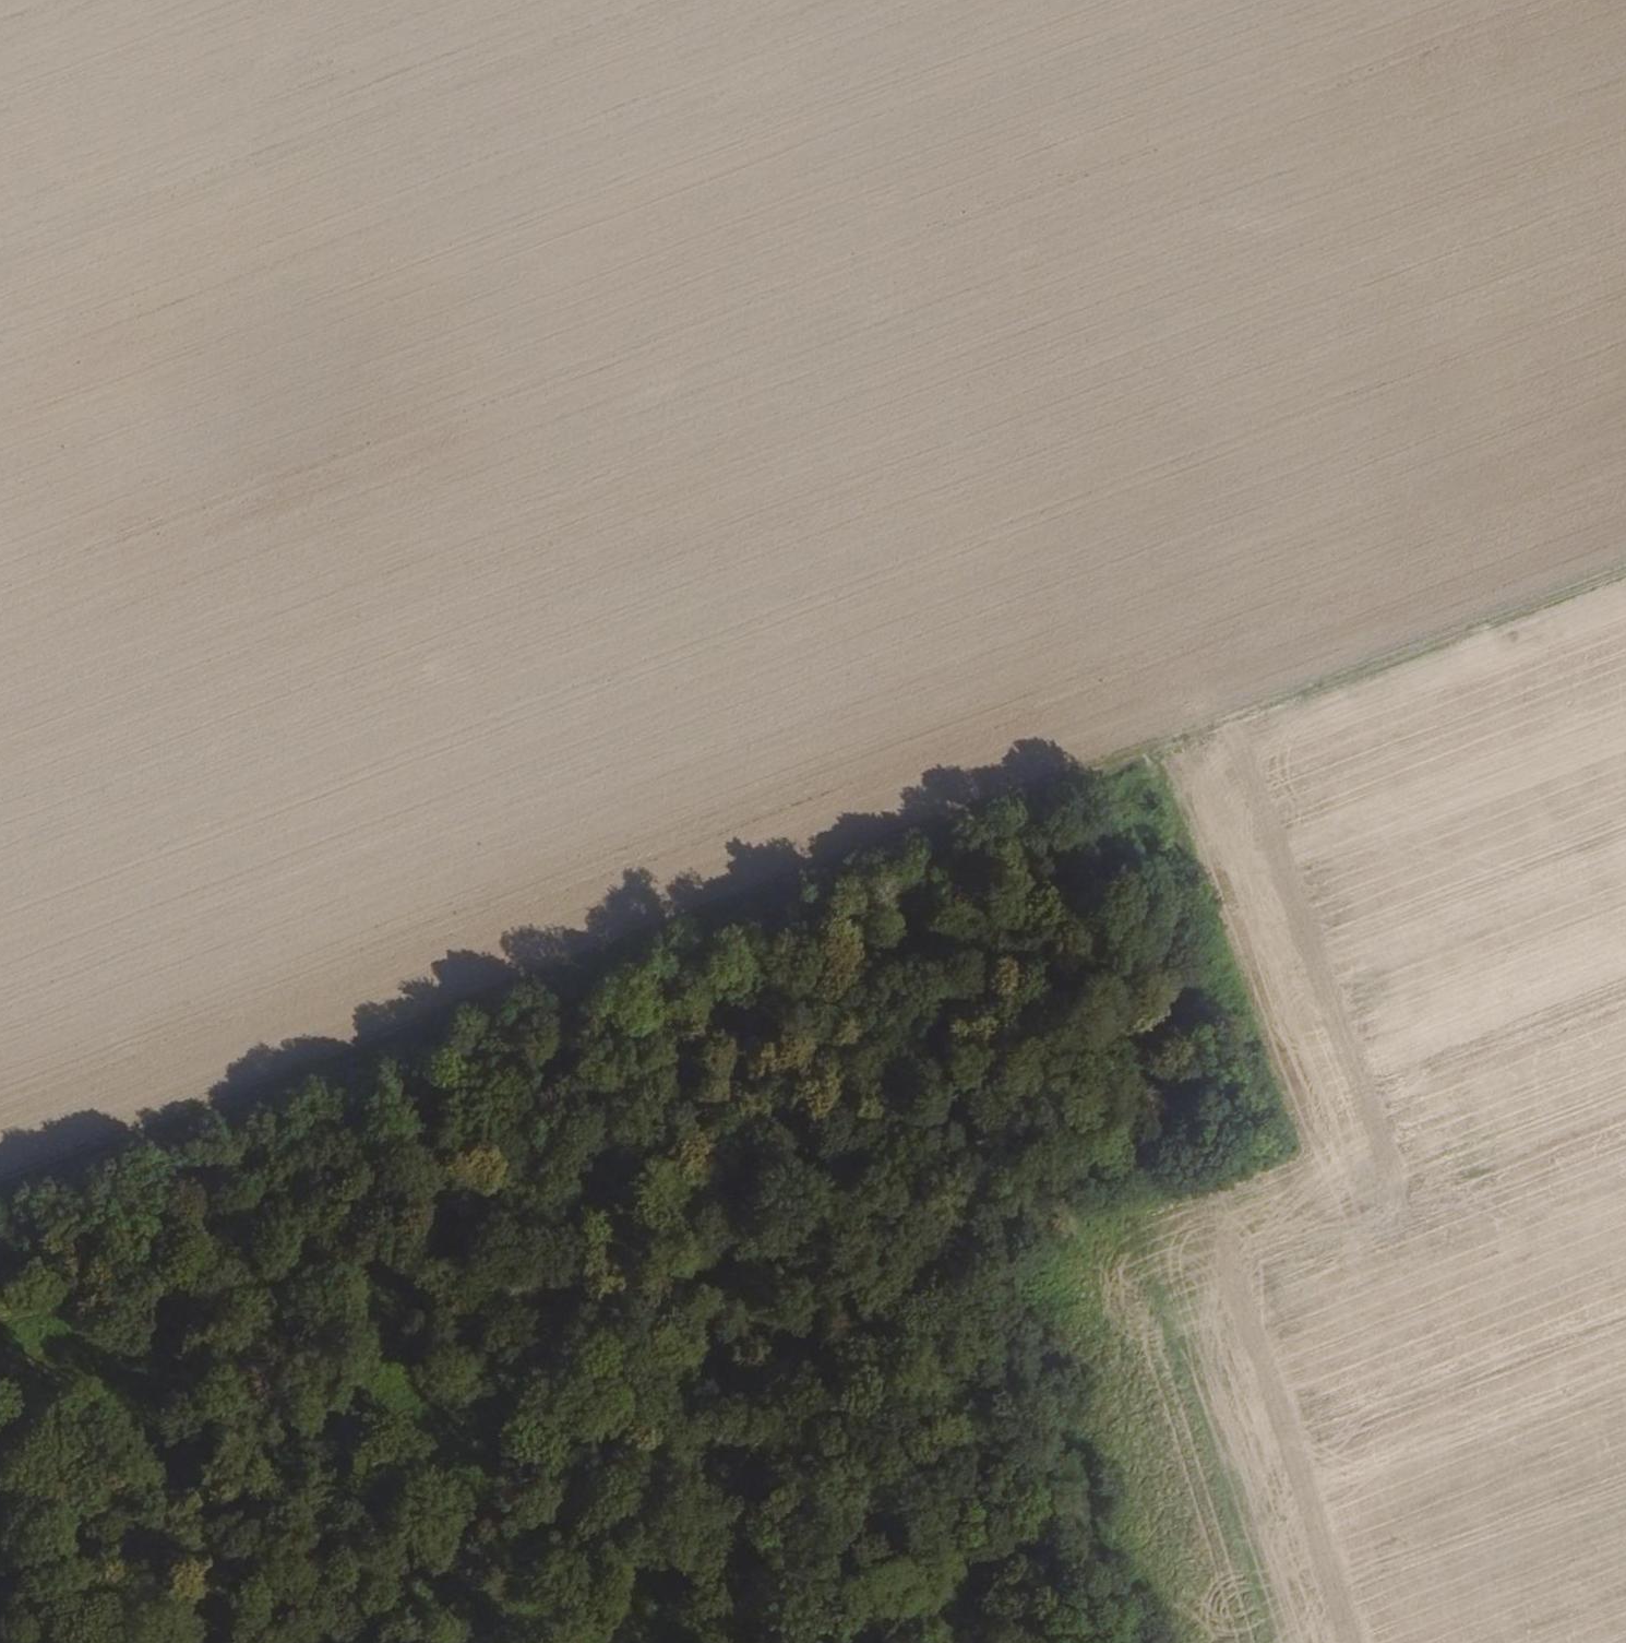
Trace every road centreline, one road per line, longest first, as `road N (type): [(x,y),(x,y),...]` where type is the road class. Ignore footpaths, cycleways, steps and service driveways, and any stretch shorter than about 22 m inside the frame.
road 1 (track): [(1625,559),(0,1215)]

